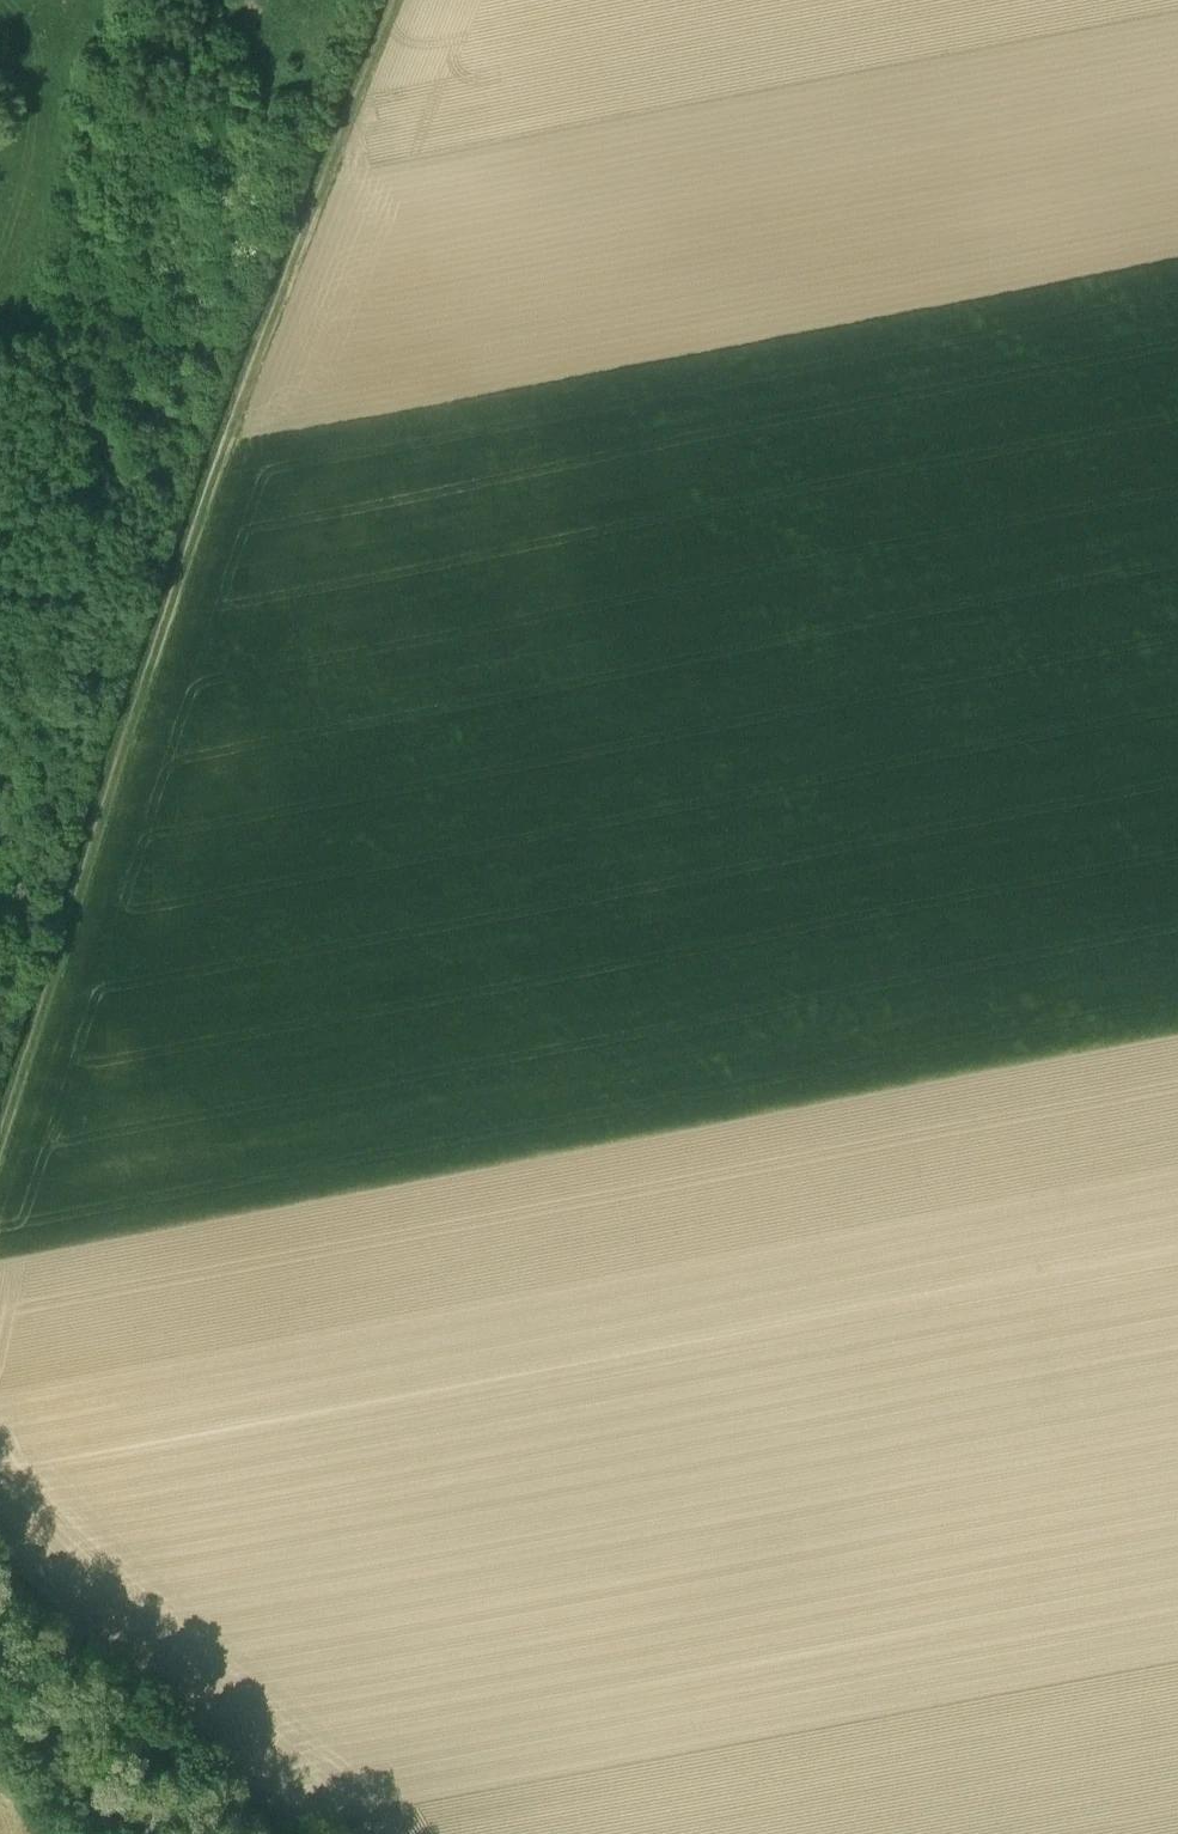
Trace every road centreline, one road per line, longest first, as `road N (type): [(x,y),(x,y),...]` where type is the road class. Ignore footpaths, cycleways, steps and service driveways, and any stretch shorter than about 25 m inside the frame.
road 1 (track): [(0,1144),(198,518),(394,0)]
road 2 (tertiary): [(142,1833),(0,1685)]

